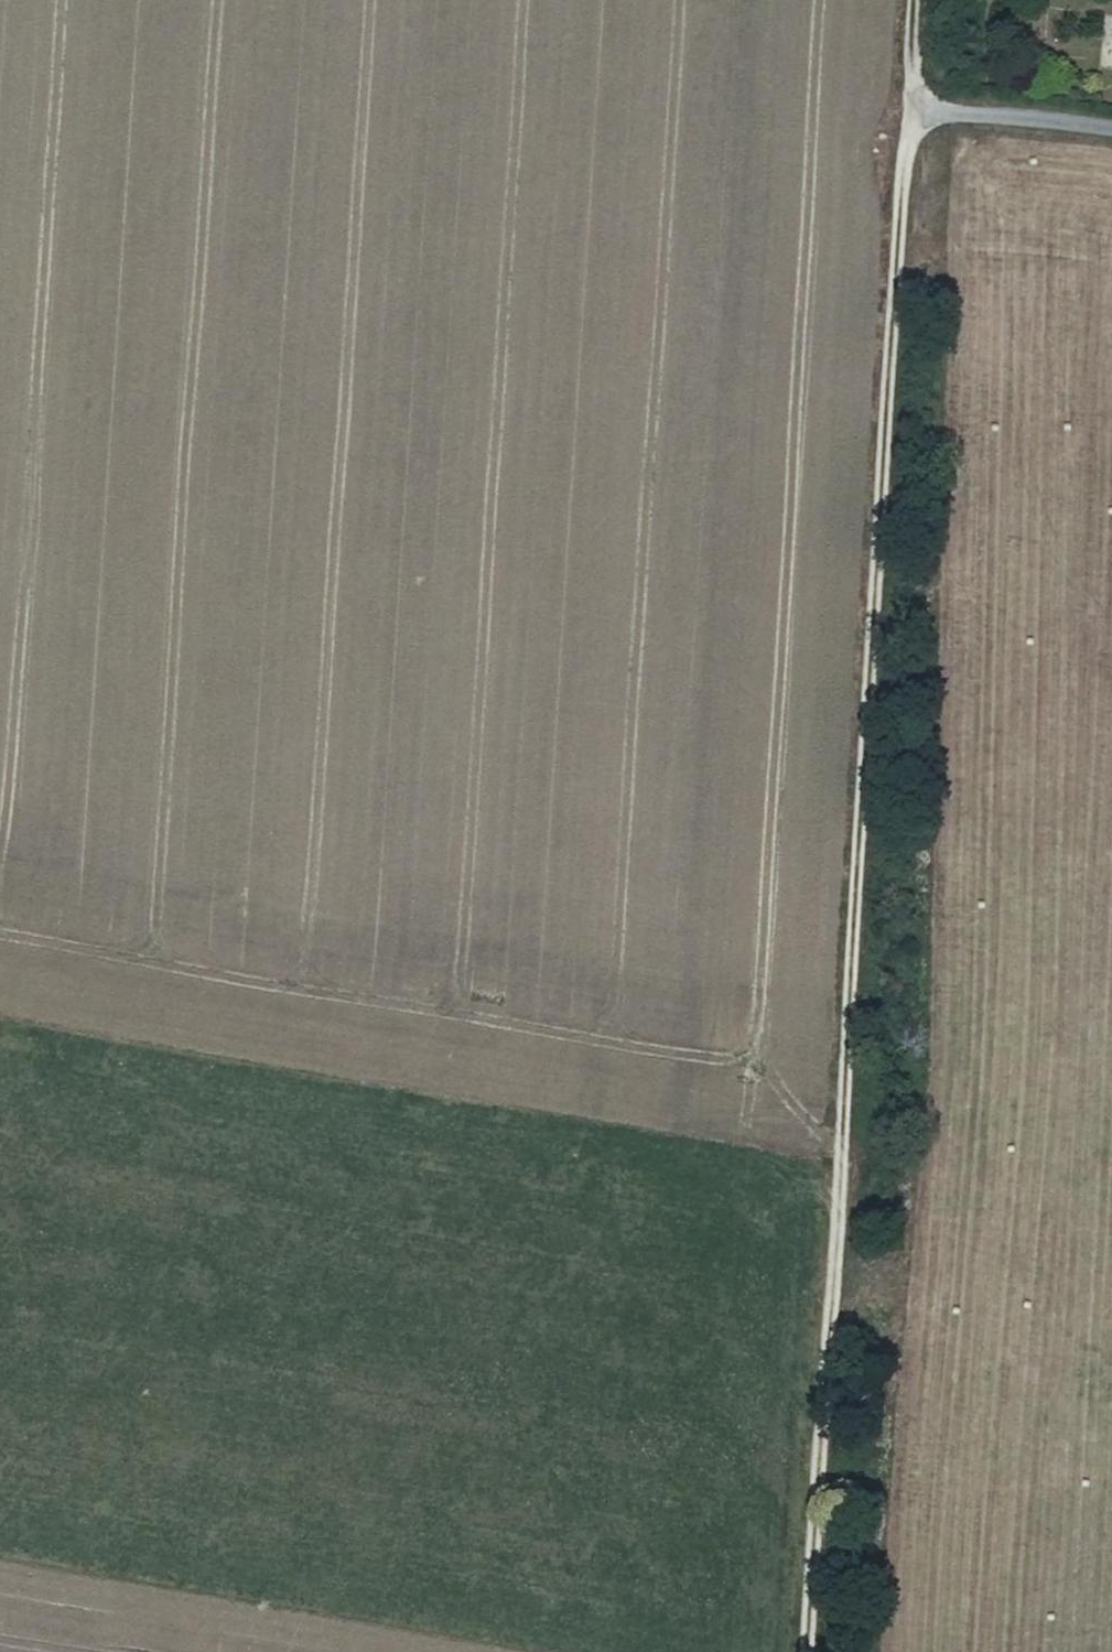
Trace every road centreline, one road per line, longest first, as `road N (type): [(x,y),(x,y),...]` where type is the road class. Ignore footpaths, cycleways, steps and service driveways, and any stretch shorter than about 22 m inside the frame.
road 1 (track): [(913,0),(810,1651)]
road 2 (unclassified): [(908,109),(1111,131)]

